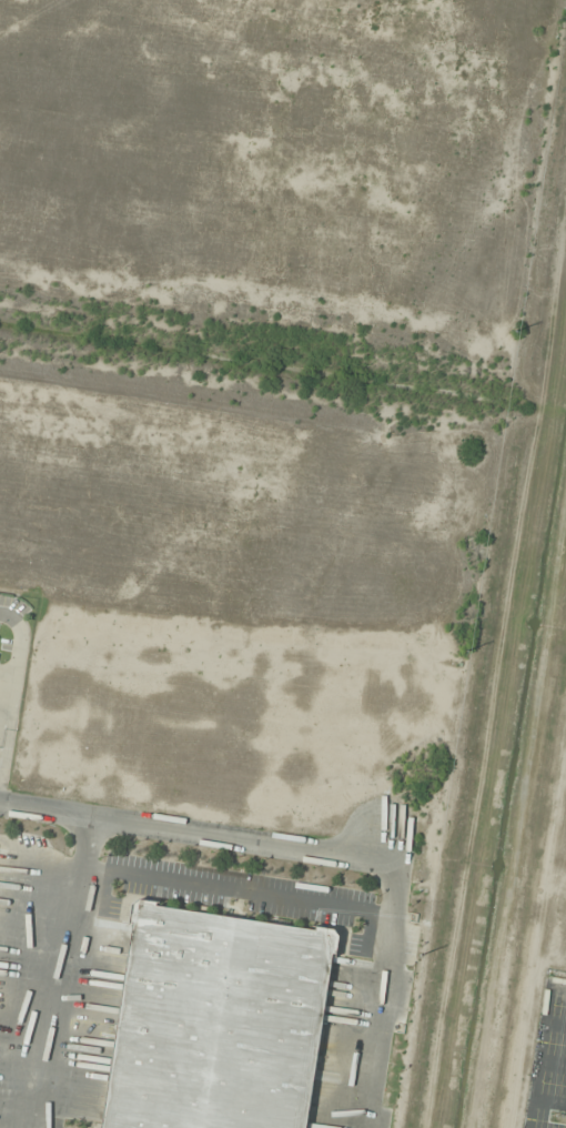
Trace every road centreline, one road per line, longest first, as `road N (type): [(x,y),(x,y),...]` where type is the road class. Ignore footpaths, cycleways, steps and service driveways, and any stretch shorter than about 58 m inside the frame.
road 1 (residential): [(381,837),(311,852),(0,806)]

